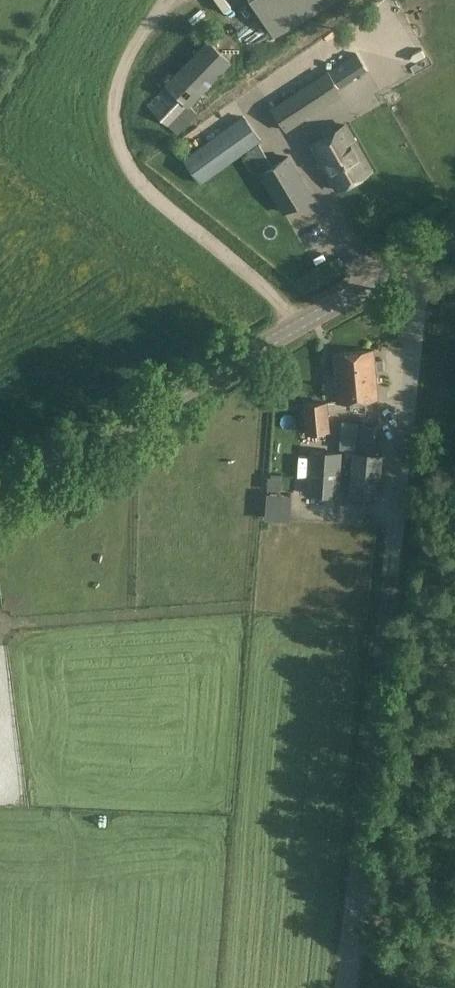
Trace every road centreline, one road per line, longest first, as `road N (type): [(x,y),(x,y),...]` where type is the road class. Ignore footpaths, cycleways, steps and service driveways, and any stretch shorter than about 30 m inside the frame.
road 1 (track): [(342,987),(422,251)]
road 2 (tertiary): [(454,232),(0,474)]

